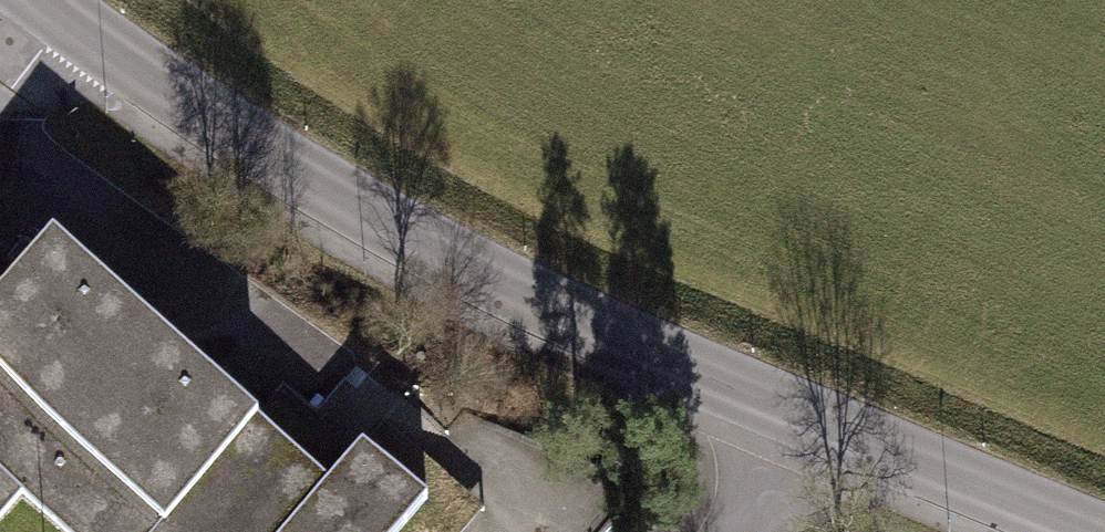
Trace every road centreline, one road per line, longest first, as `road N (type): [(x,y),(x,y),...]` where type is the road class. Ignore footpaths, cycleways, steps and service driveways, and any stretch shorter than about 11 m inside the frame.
road 1 (secondary): [(45,0),(283,162),(518,291),(796,414)]
road 2 (secondary): [(796,414),(1084,531)]
road 3 (residential): [(735,531),(796,414)]

